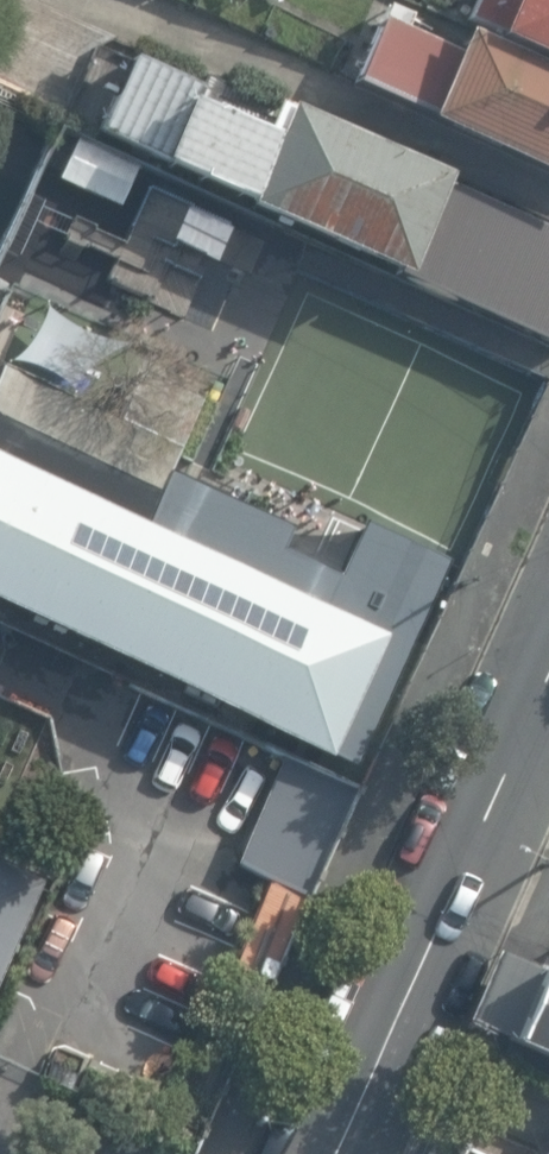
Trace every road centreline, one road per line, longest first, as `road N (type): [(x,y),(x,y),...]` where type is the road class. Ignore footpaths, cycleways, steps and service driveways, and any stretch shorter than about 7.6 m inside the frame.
road 1 (tertiary): [(548,665),(336,1153)]

